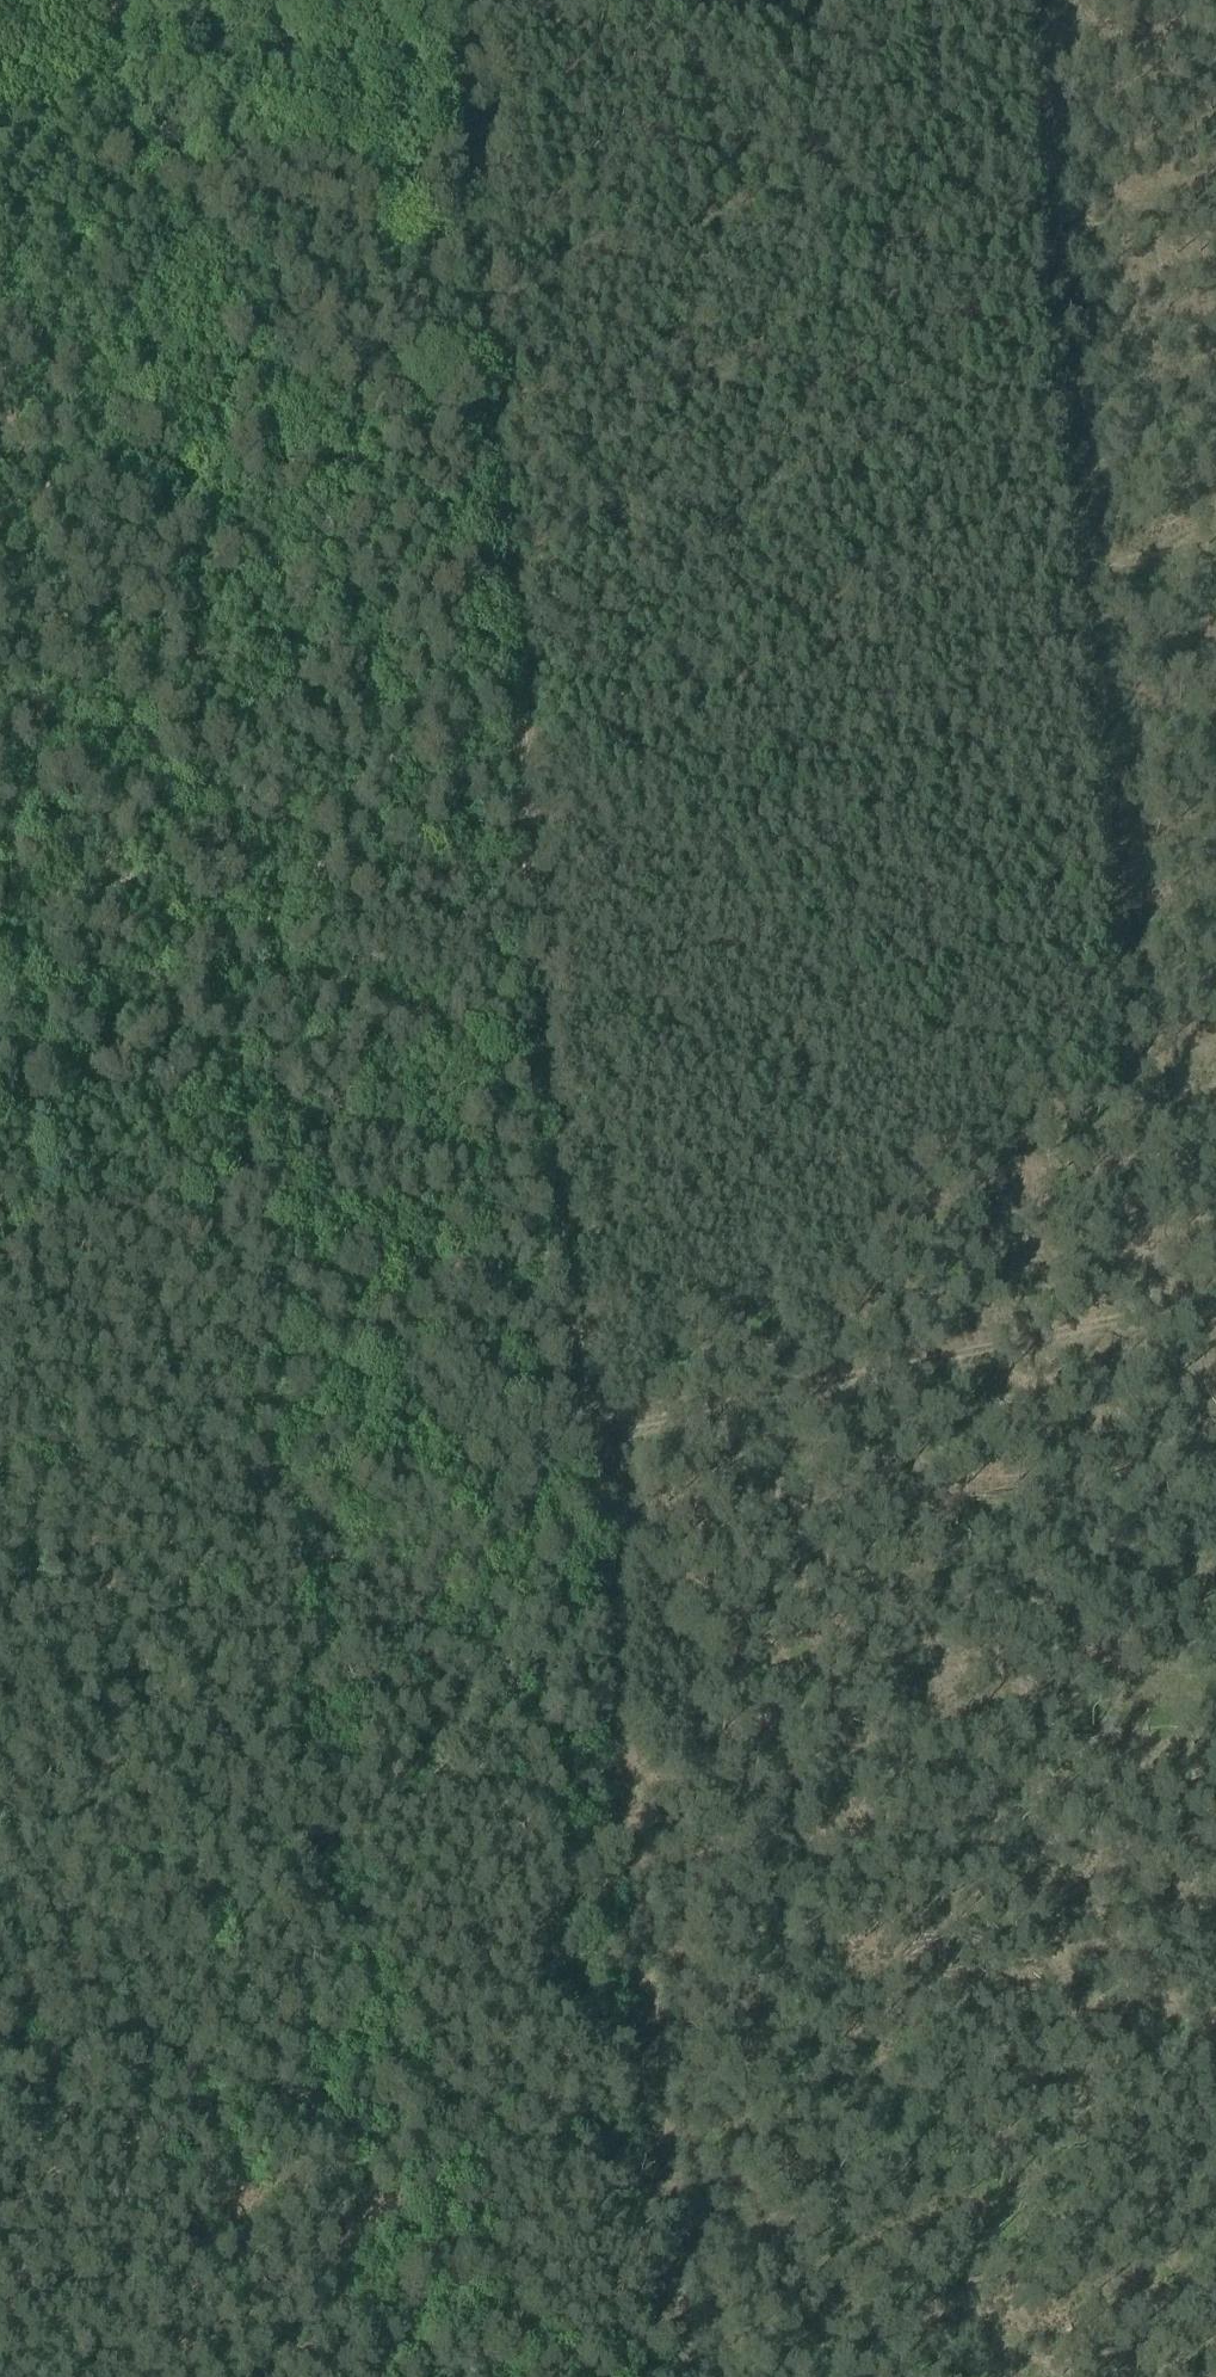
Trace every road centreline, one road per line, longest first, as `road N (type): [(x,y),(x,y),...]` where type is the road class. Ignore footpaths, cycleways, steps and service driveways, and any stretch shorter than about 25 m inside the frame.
road 1 (track): [(376,2376),(348,2094),(0,2136)]

